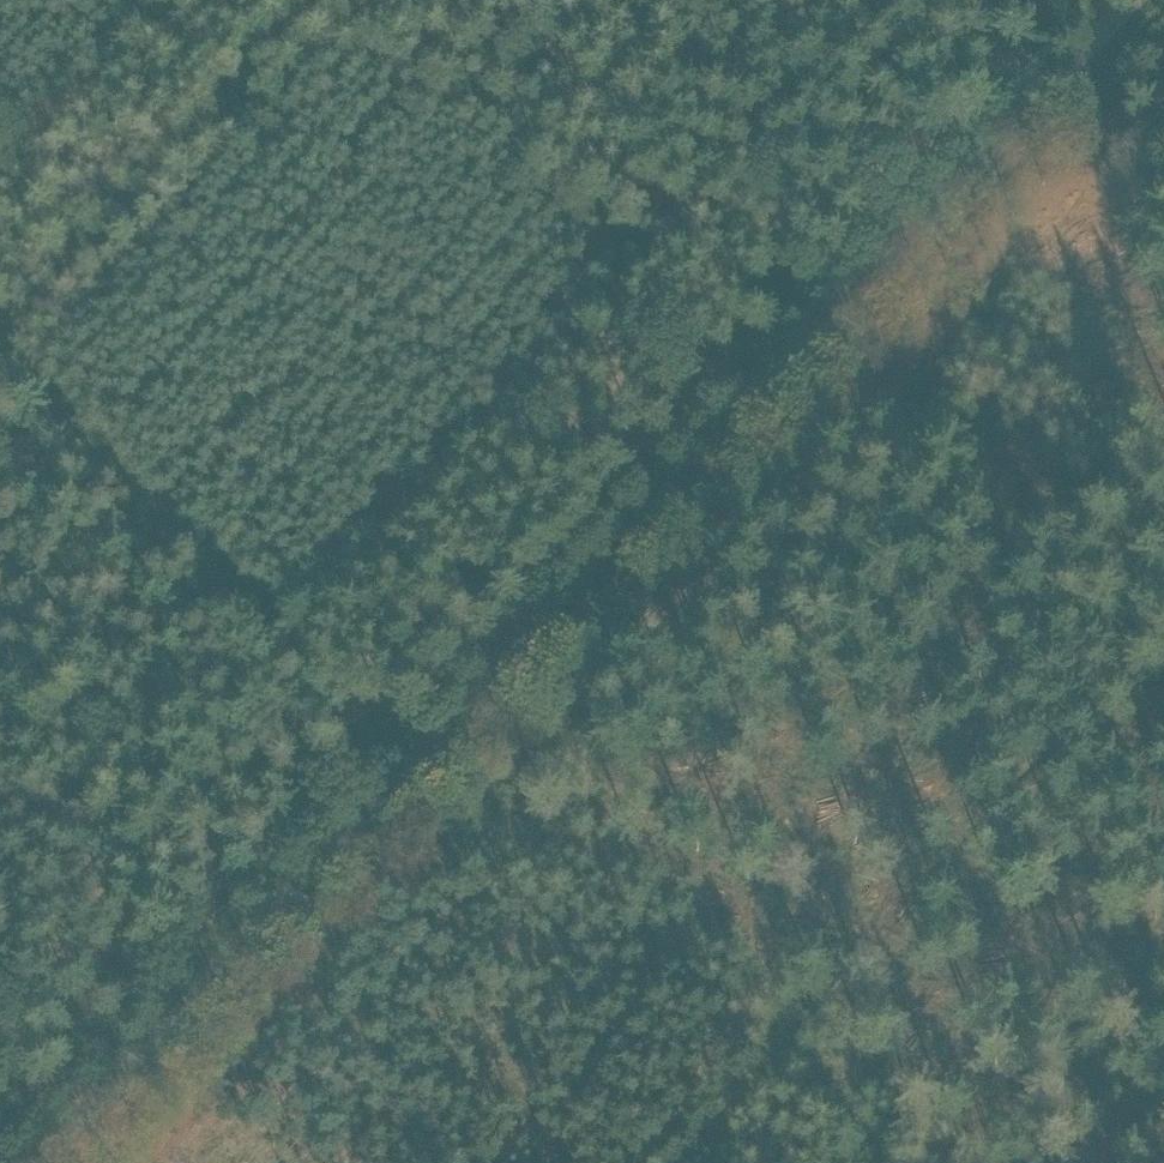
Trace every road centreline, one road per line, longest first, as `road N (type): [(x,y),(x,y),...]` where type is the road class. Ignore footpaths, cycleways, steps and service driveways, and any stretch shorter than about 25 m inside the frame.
road 1 (unclassified): [(29,1162),(1125,0)]

